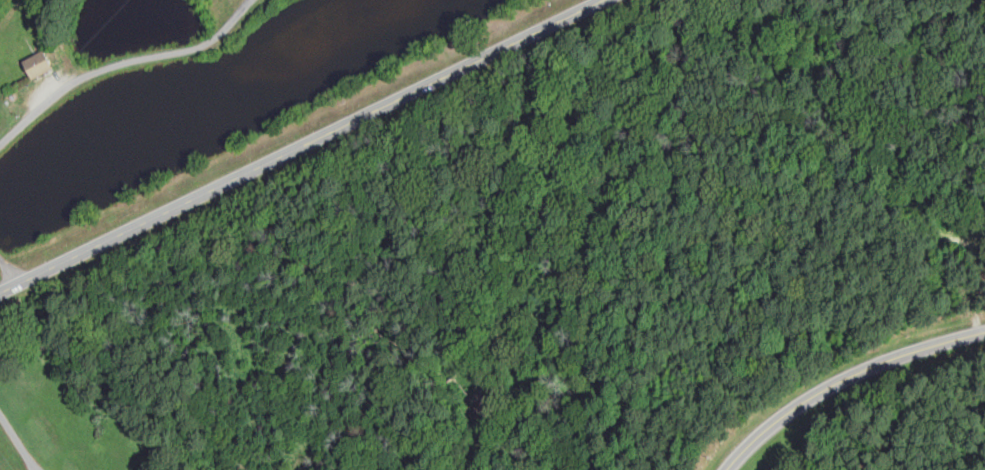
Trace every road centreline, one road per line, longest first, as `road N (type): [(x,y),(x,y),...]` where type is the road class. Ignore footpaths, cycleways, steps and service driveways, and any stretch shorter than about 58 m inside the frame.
road 1 (secondary): [(0,291),(602,0)]
road 2 (residential): [(0,144),(88,73),(204,46),(252,0)]
road 3 (residential): [(728,469),(818,396),(921,349),(984,332)]

